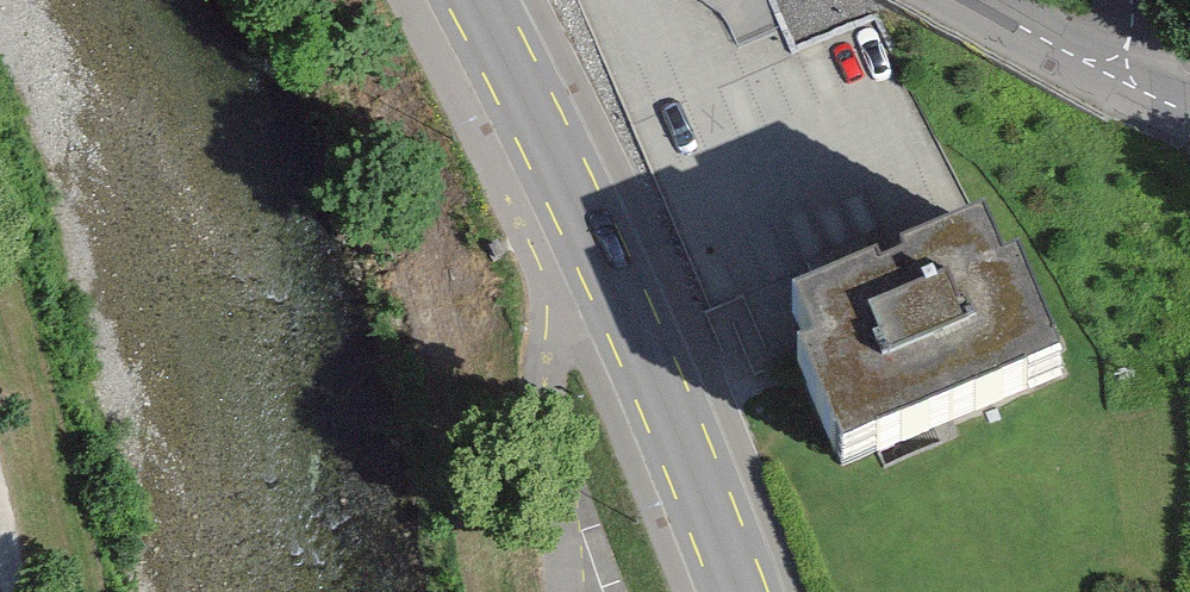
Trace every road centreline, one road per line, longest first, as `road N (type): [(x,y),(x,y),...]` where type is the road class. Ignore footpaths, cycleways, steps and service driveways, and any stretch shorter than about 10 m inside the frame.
road 1 (primary): [(476,0),(629,309),(745,591)]
road 2 (track): [(0,437),(32,591)]
road 3 (residential): [(972,0),(1108,70)]

